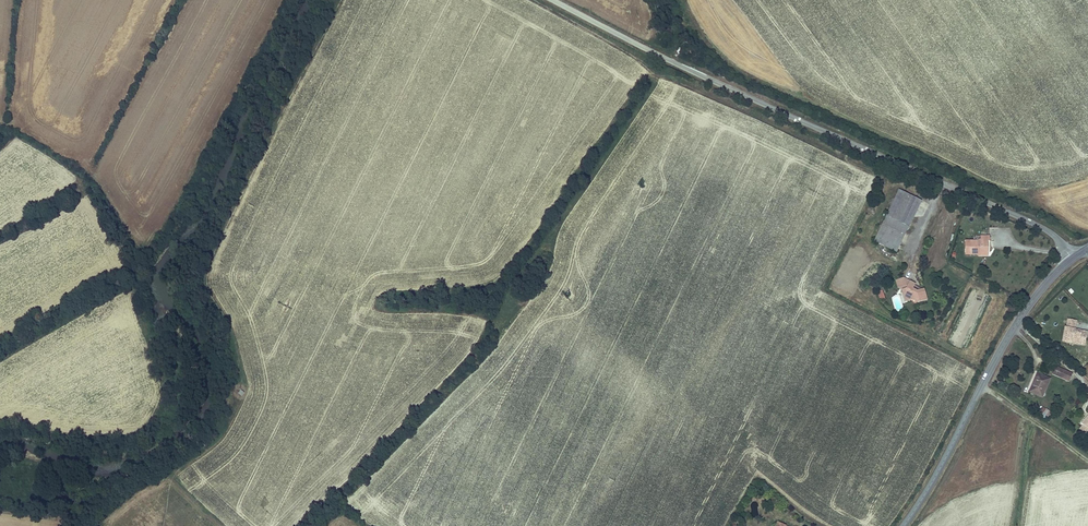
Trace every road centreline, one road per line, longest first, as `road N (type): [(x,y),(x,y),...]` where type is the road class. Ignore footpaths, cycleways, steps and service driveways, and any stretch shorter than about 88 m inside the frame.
road 1 (unclassified): [(554,0),(1046,230),(1072,258)]
road 2 (track): [(248,385),(207,275),(342,0)]
road 3 (tertiary): [(1072,258),(1019,318),(903,525)]

